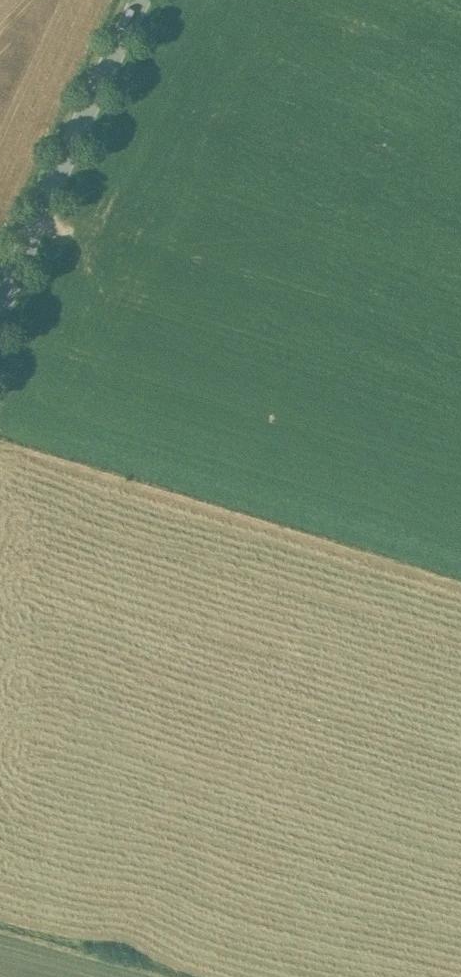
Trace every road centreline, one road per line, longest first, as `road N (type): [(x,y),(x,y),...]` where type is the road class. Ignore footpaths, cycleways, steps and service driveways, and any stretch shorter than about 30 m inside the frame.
road 1 (tertiary): [(140,0),(0,307)]

